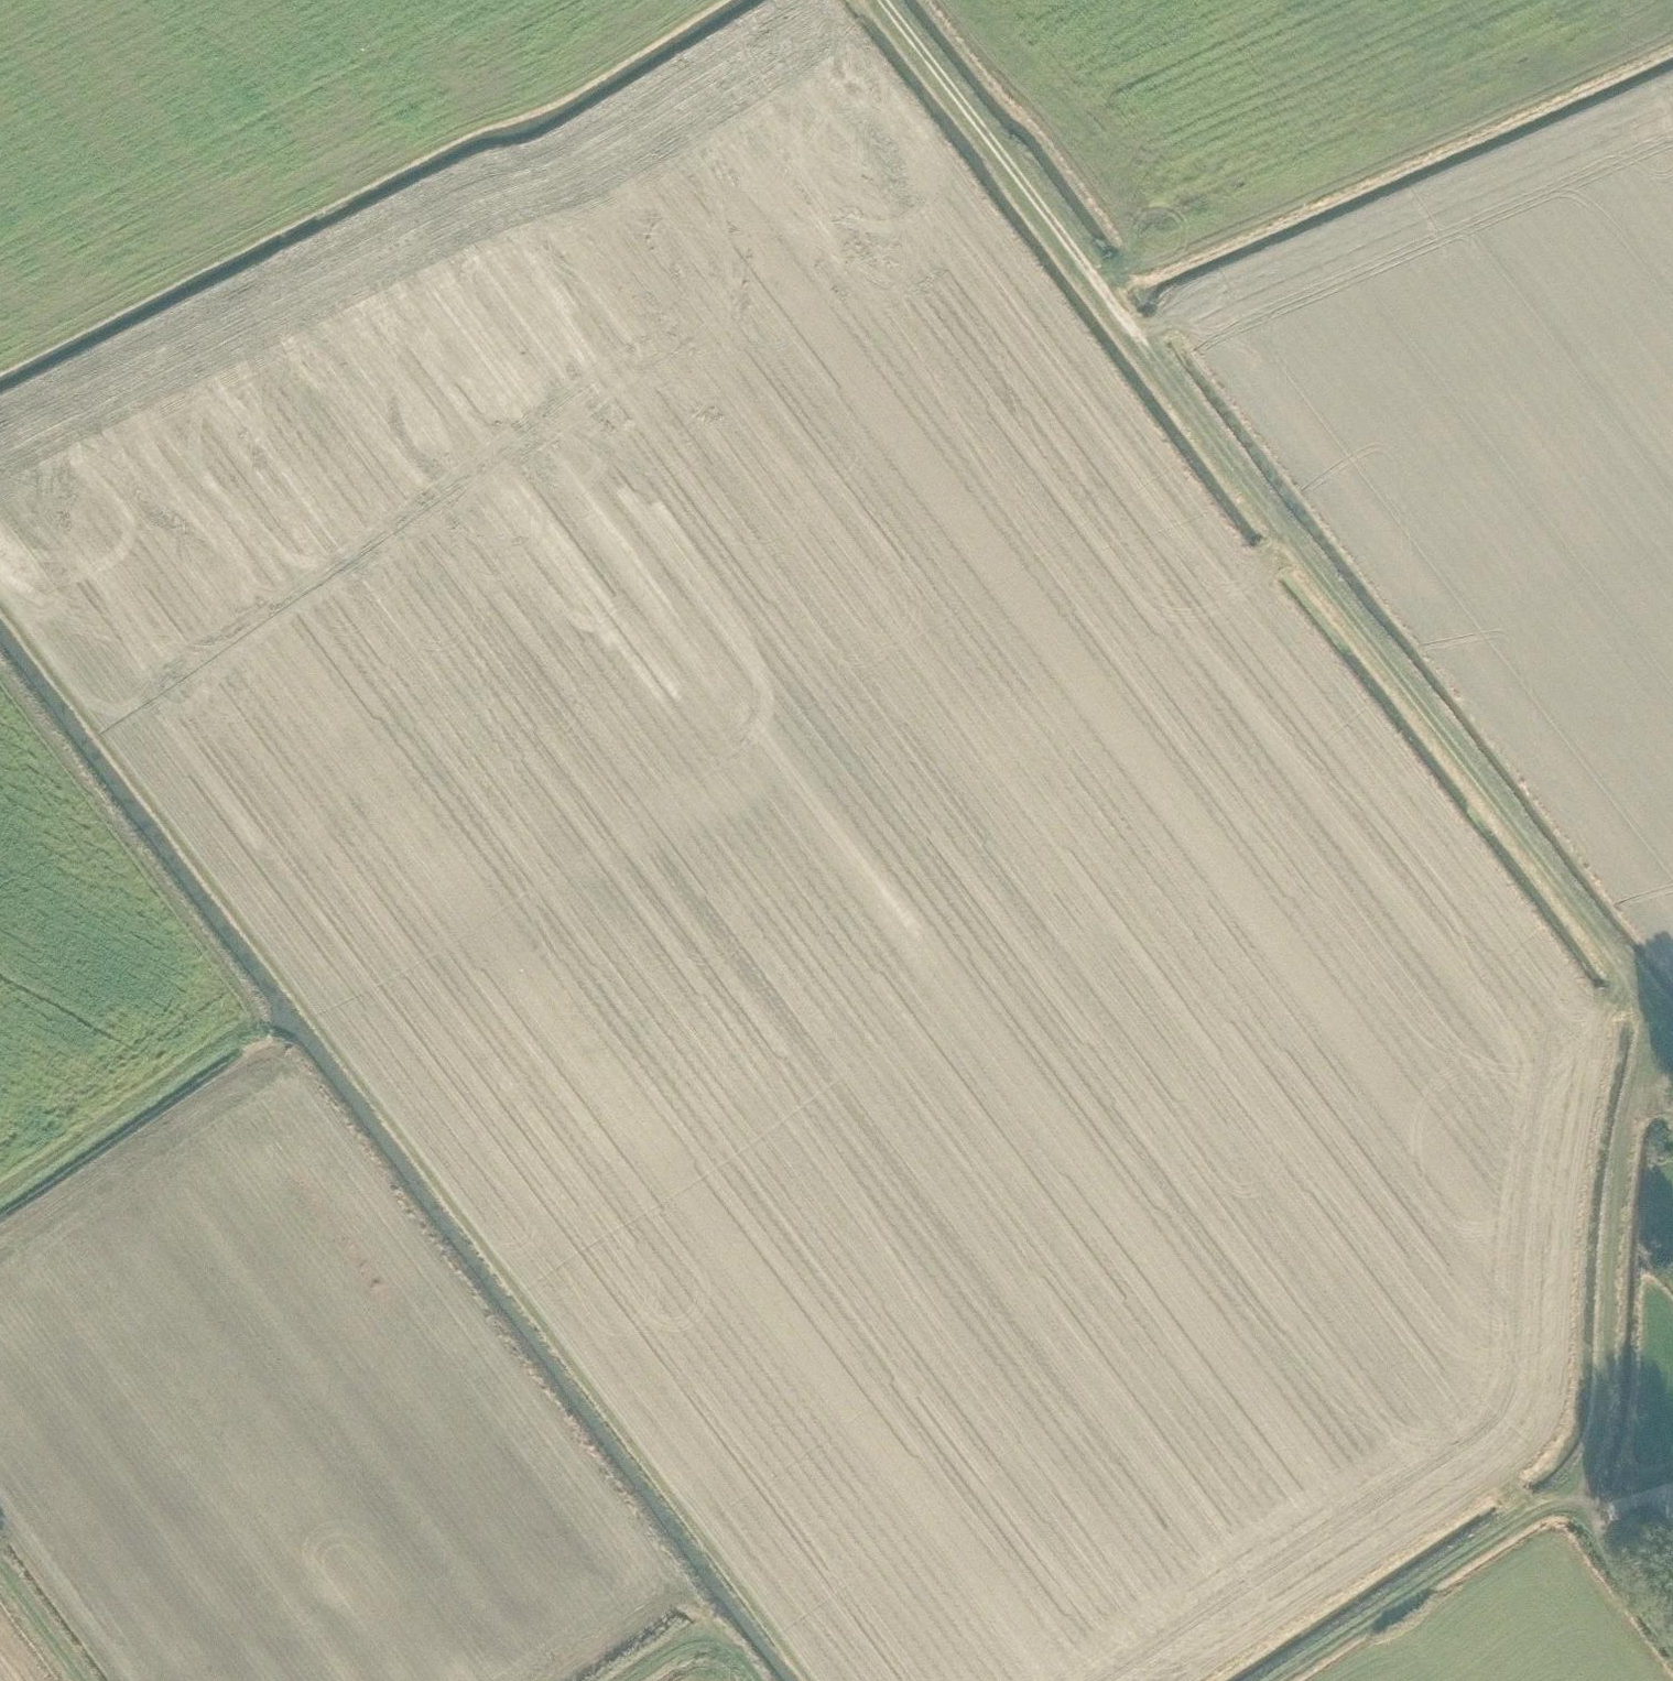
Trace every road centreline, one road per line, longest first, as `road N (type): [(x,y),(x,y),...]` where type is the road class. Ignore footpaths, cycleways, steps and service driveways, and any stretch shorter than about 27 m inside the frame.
road 1 (track): [(878,0),(1641,1000),(1607,1381),(1585,1490),(1496,1534),(1276,1680)]
road 2 (unclassified): [(1672,1633),(1600,1537),(1585,1490)]
road 3 (track): [(762,1680),(742,1657),(707,1643),(681,1647),(631,1680)]
road 4 (track): [(80,1680),(0,1572)]

